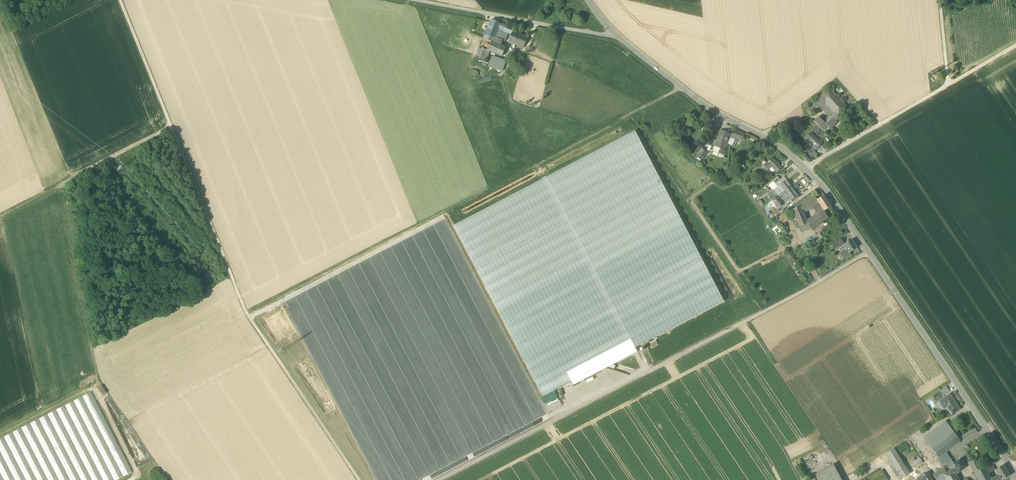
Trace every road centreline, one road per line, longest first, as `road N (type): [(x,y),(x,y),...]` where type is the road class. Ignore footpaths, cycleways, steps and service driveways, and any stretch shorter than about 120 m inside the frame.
road 1 (residential): [(613,38),(821,183),(1015,474)]
road 2 (track): [(119,0),(246,312),(360,479)]
road 3 (track): [(868,253),(439,479)]
road 4 (unclassified): [(413,0),(613,38)]
road 5 (track): [(171,127),(0,215)]

